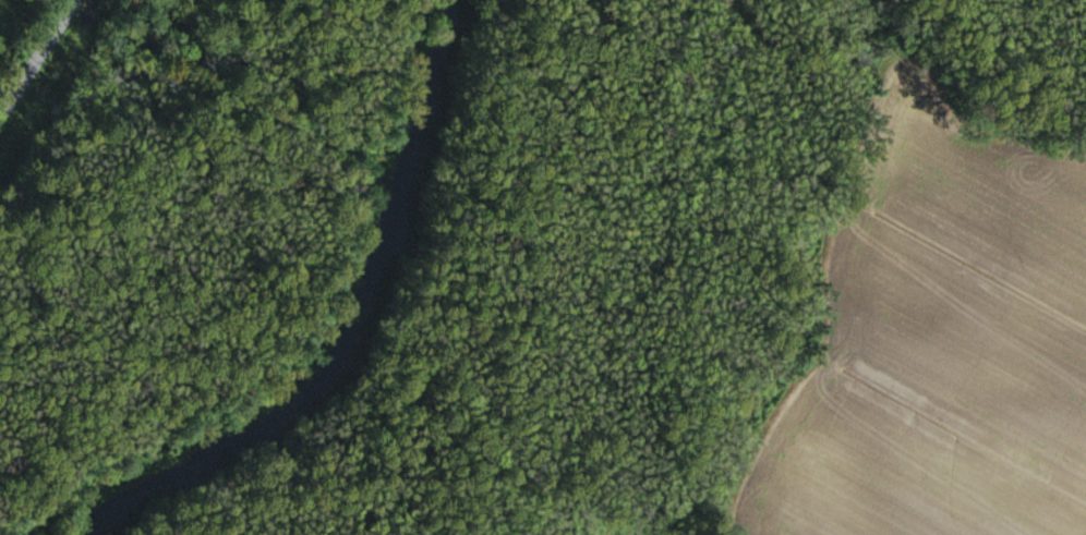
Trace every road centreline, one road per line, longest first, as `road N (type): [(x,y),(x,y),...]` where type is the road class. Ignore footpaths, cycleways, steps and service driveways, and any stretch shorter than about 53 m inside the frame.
road 1 (residential): [(0,134),(84,0)]

